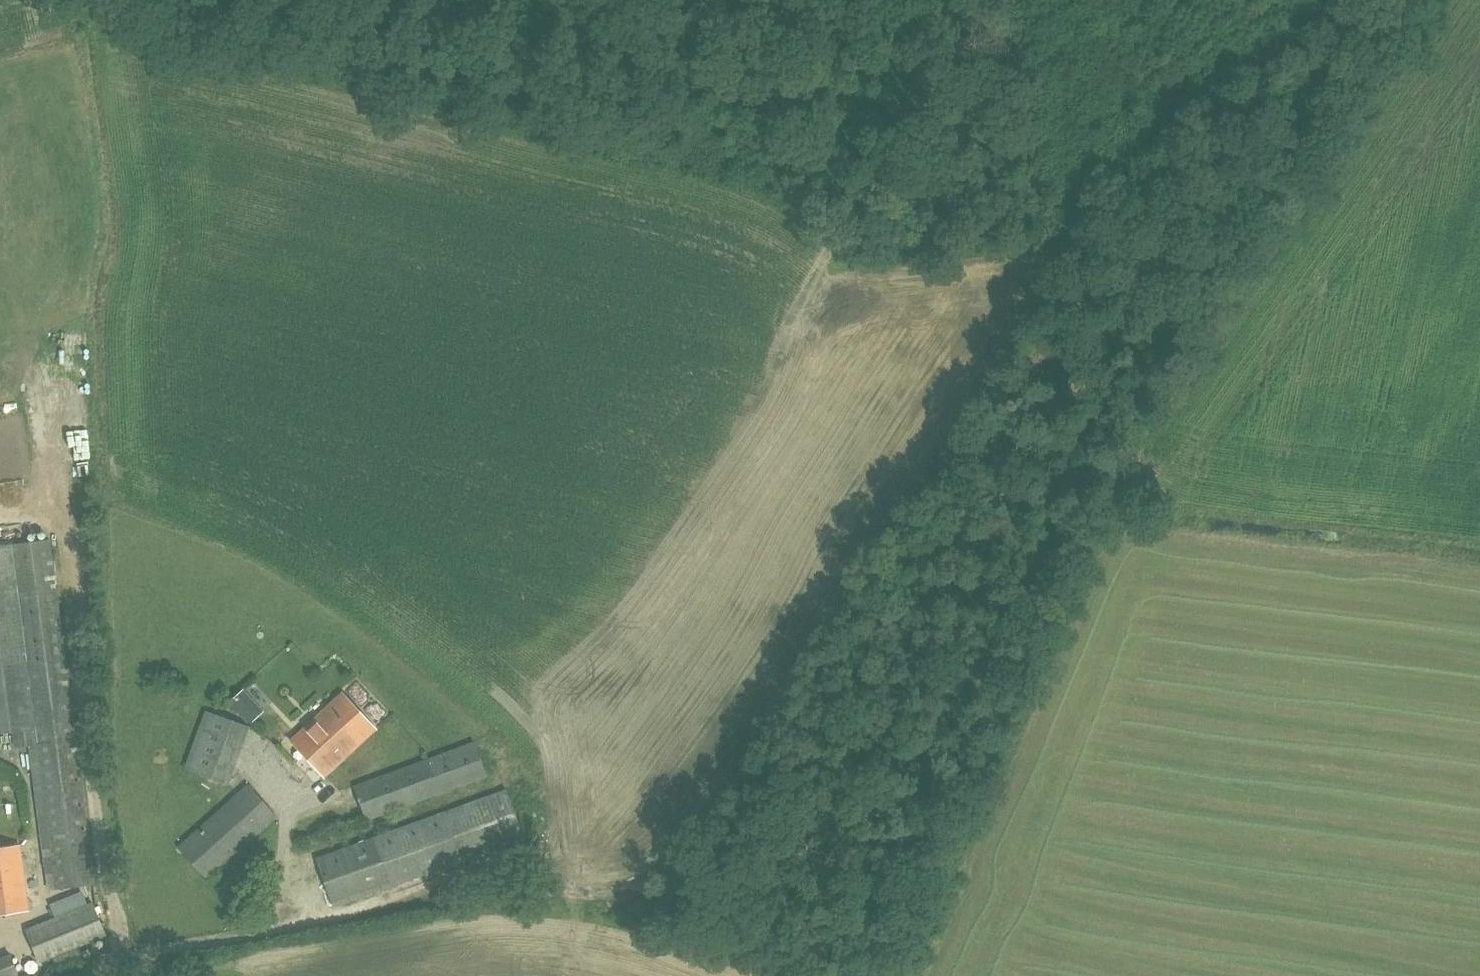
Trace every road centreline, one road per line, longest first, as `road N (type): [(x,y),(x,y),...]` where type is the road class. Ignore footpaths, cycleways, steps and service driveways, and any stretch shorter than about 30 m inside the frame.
road 1 (unclassified): [(81,975),(319,924),(498,859)]

